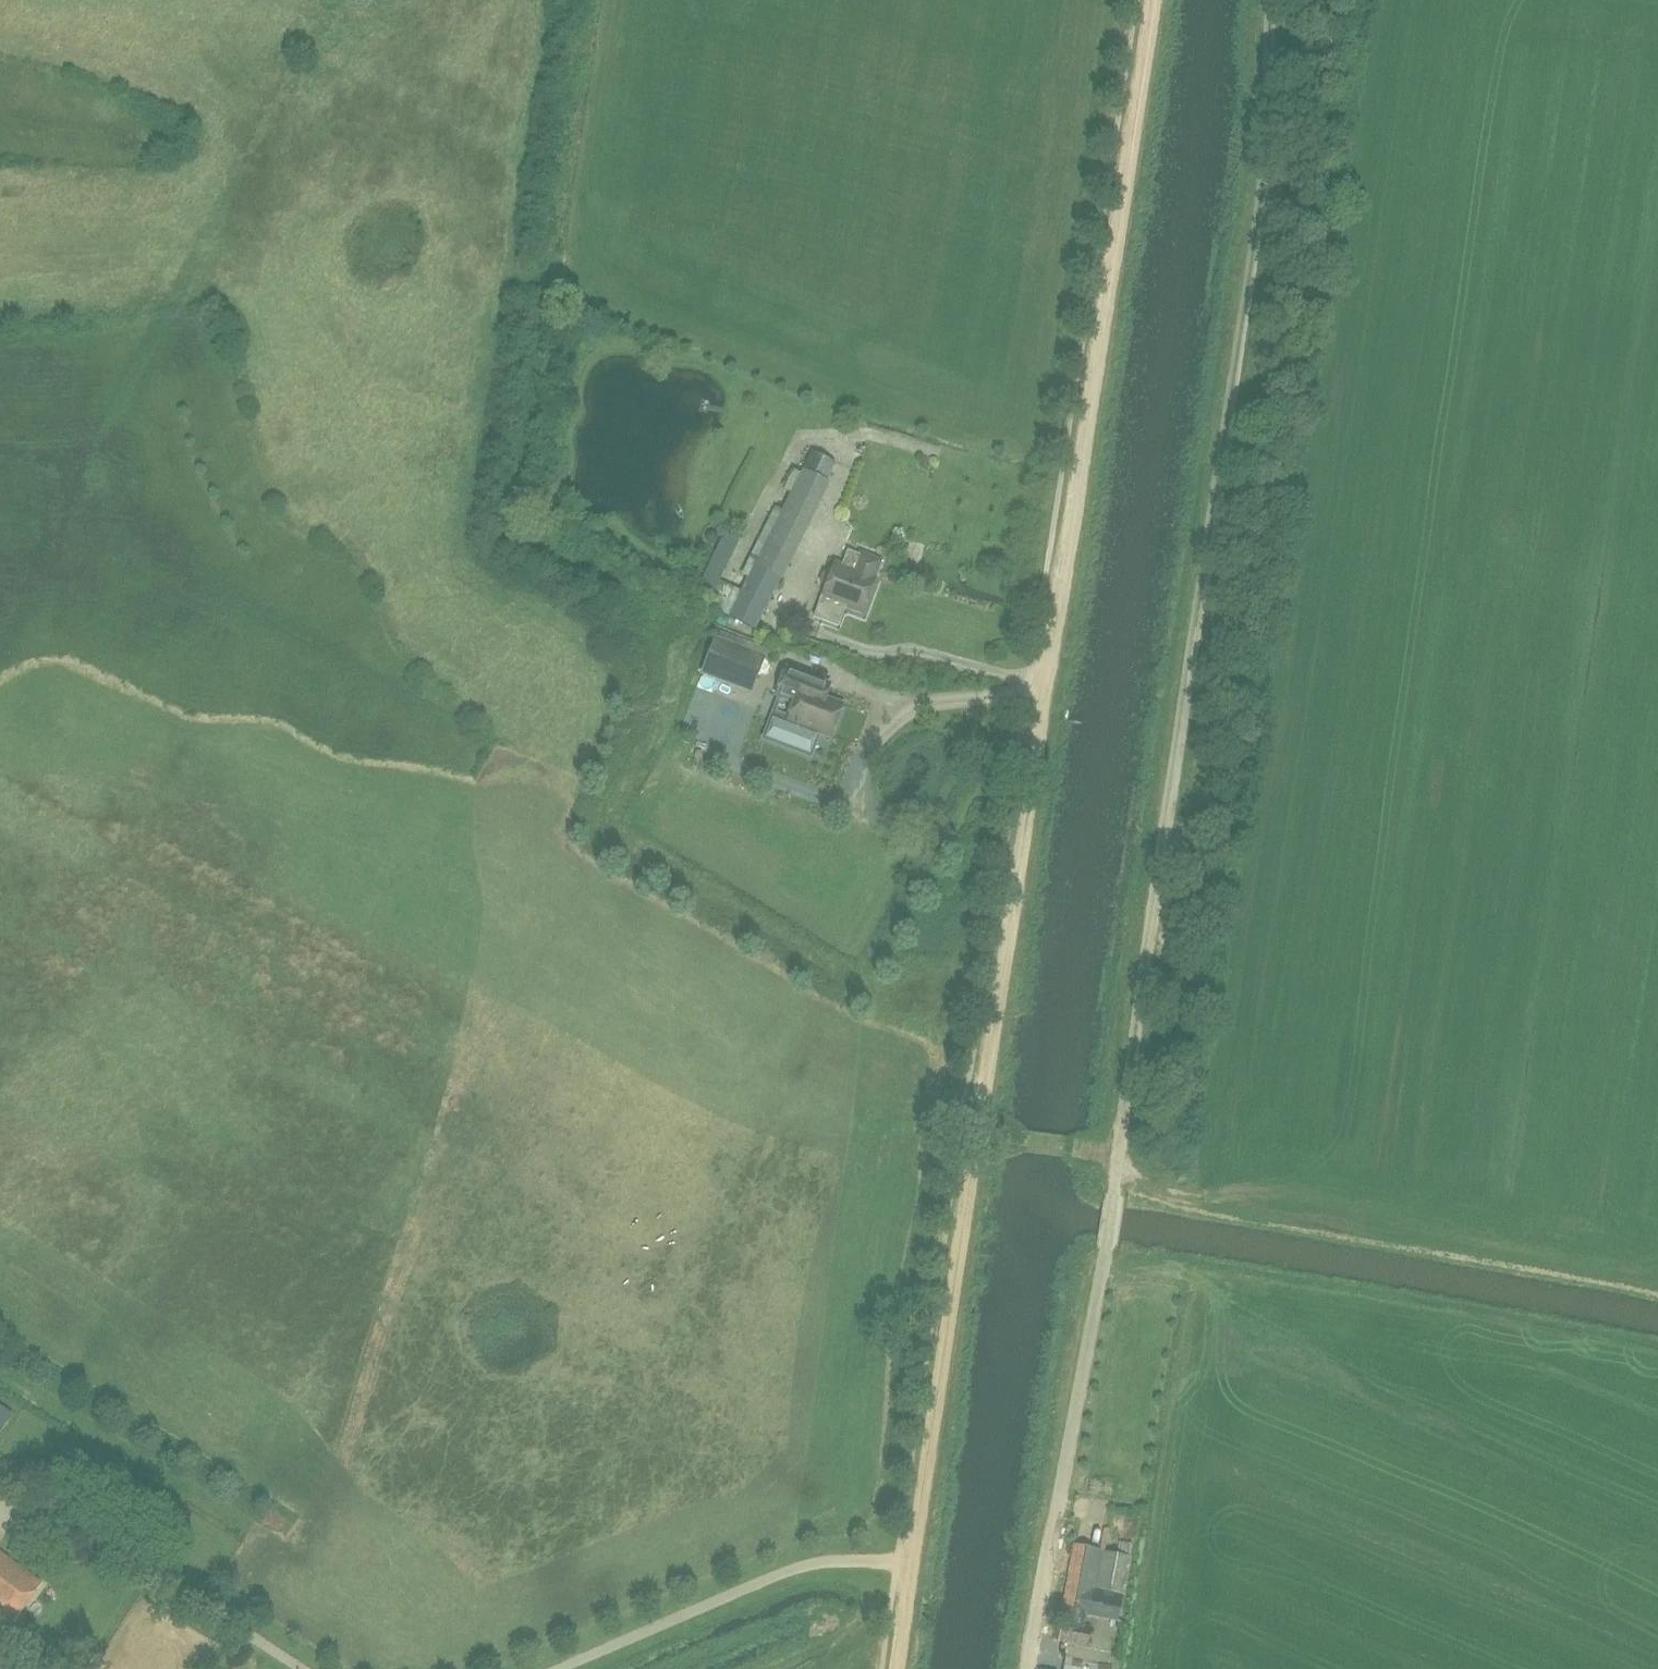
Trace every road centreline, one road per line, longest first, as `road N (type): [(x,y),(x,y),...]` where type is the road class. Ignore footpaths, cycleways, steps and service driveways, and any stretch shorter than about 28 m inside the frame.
road 1 (track): [(1155,0),(1078,453),(898,1668)]
road 2 (track): [(1028,1668),(1104,1256)]

